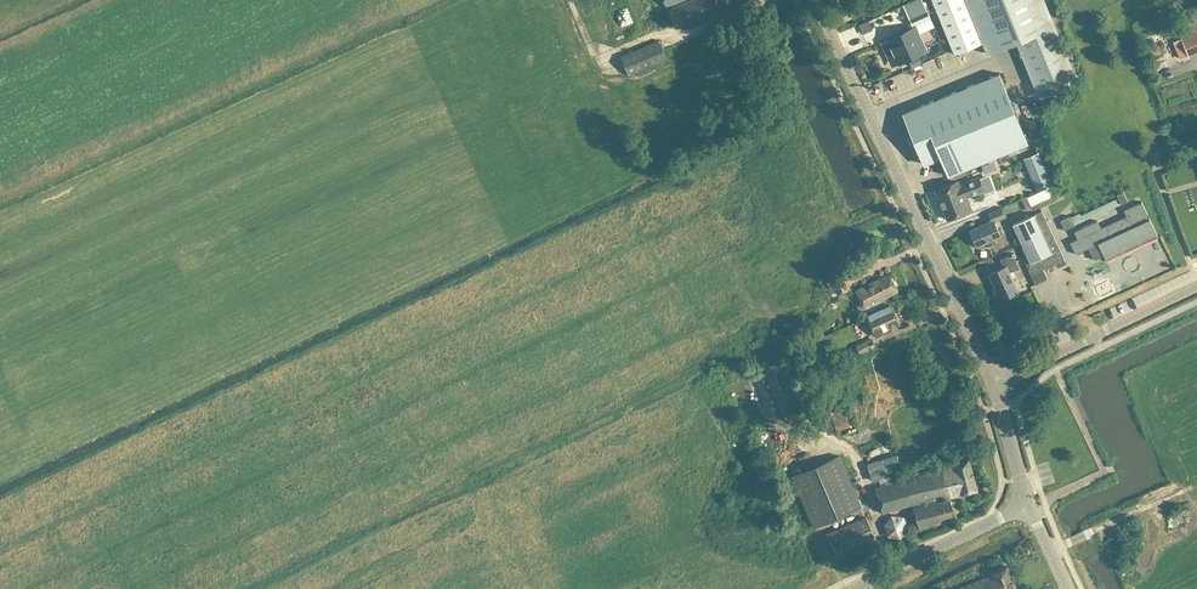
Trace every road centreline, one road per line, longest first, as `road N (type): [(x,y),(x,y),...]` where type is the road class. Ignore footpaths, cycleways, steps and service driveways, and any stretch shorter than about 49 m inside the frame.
road 1 (tertiary): [(991,384),(814,0)]
road 2 (tertiary): [(991,384),(1196,287)]
road 3 (tertiary): [(858,588),(1027,503)]
road 4 (tertiary): [(1027,503),(991,384)]

